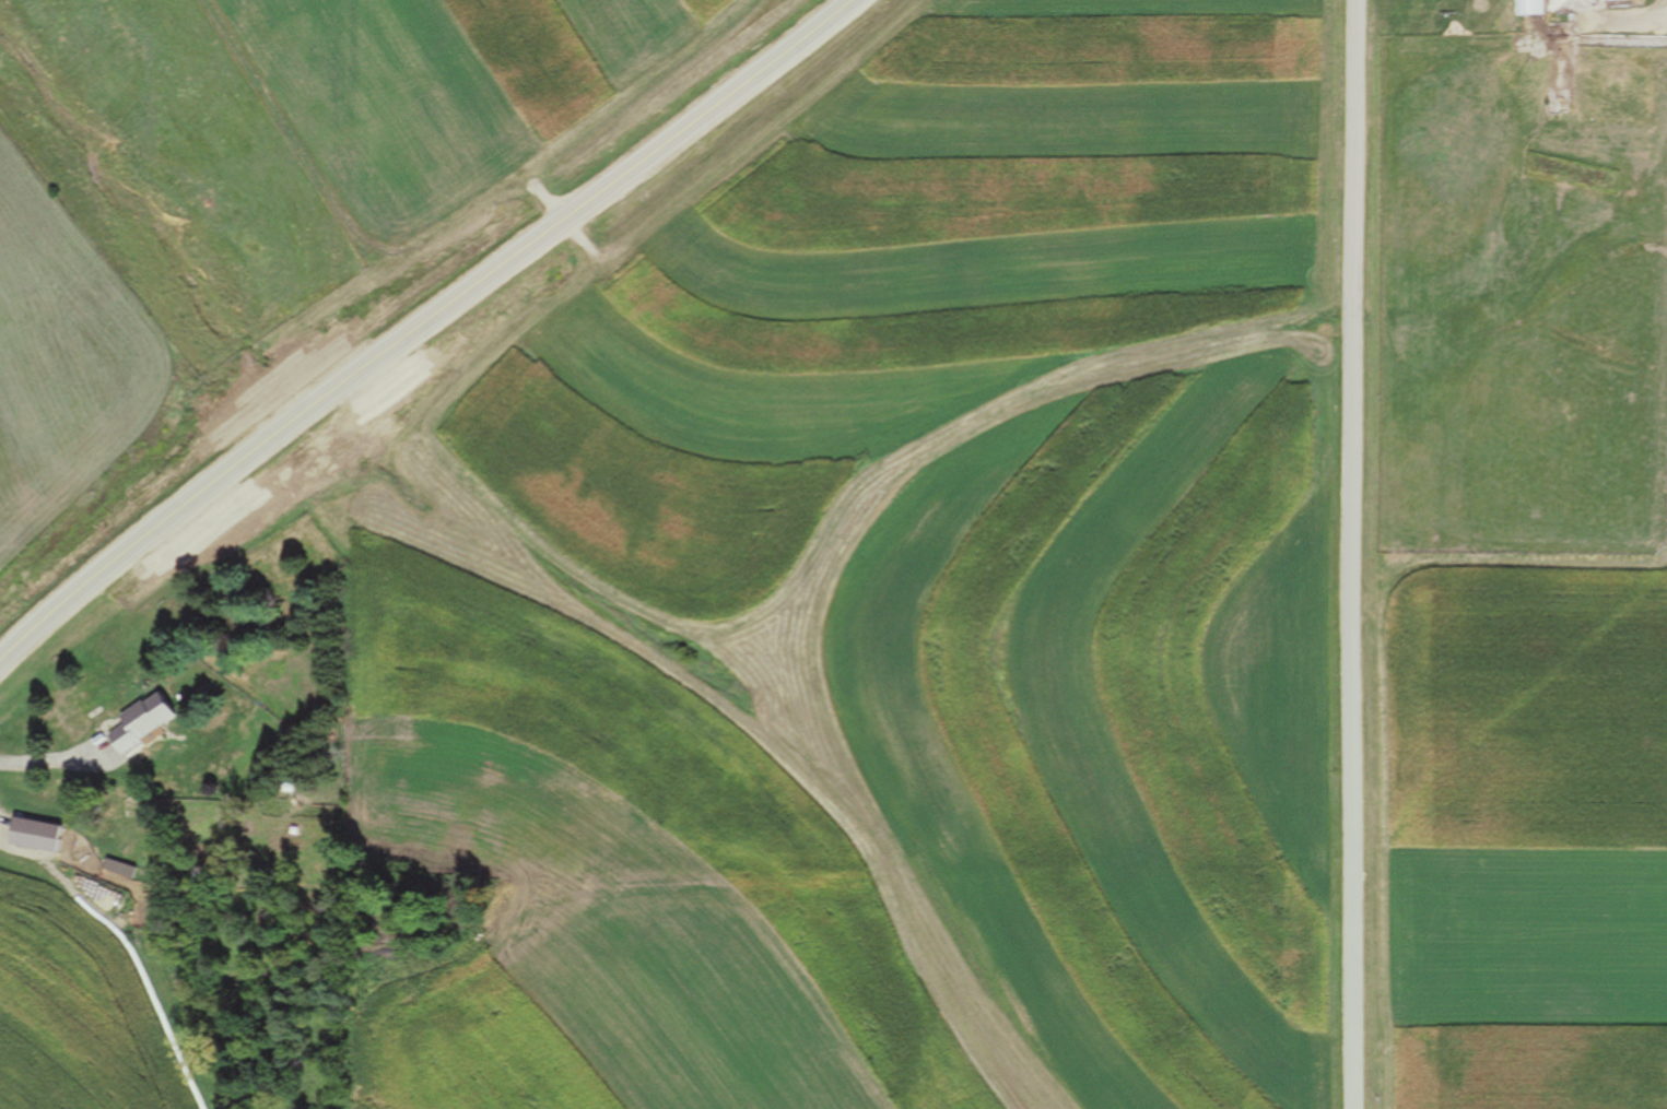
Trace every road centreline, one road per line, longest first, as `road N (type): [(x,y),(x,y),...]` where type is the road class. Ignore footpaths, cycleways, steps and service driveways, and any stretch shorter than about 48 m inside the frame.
road 1 (residential): [(1350,1108),(1350,0)]
road 2 (primary): [(58,607),(415,323),(846,0)]

